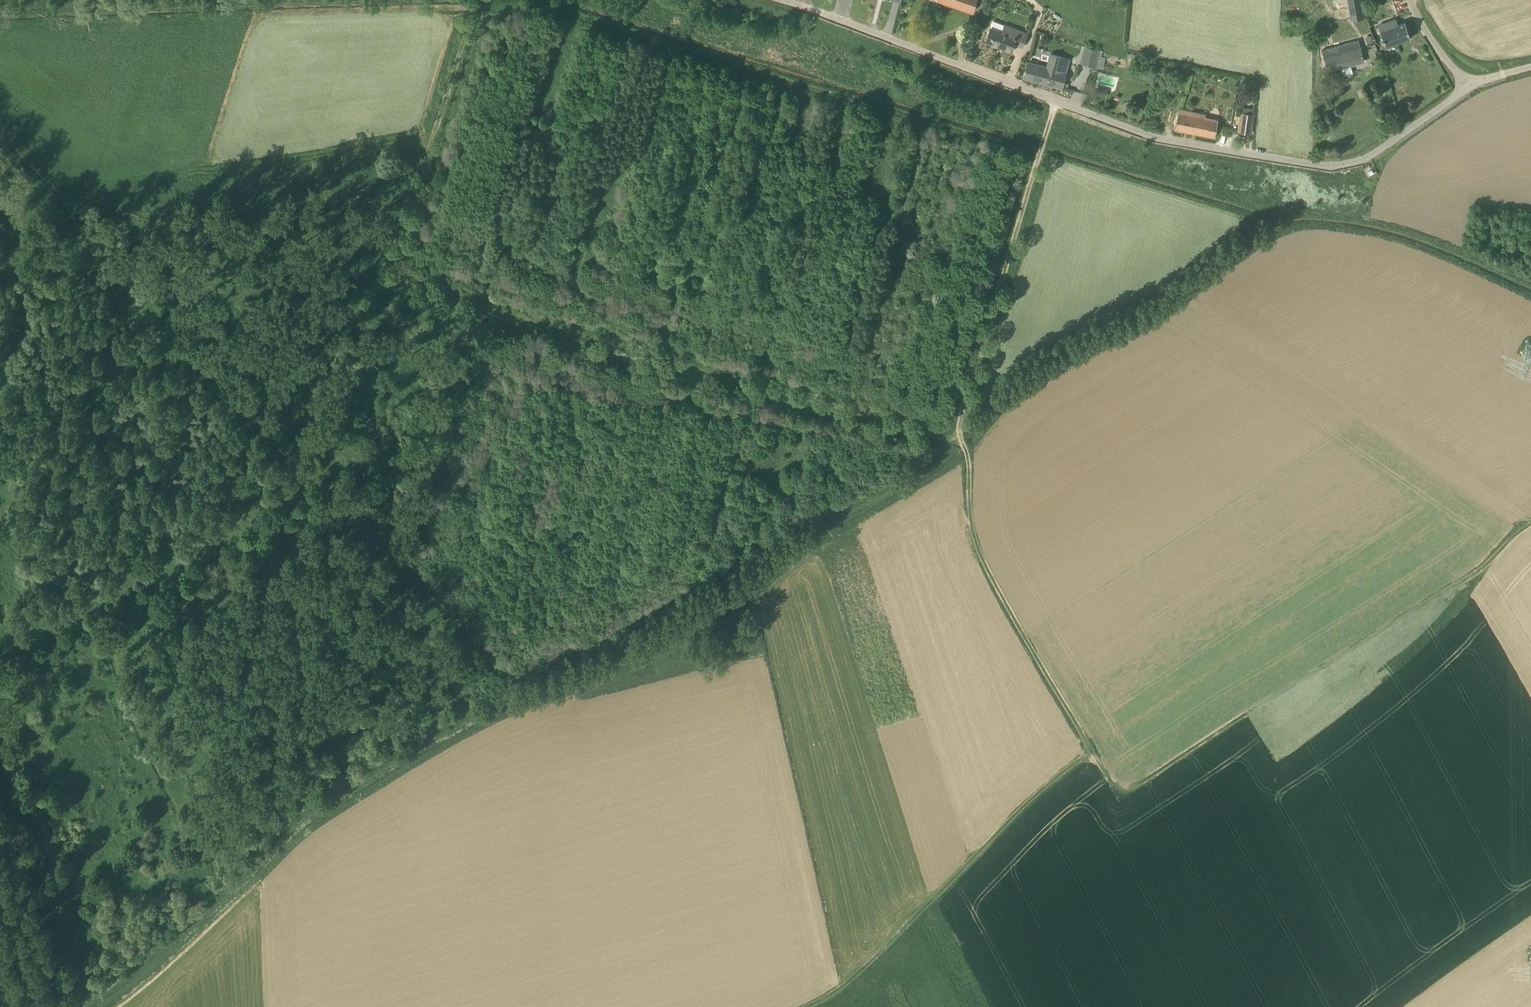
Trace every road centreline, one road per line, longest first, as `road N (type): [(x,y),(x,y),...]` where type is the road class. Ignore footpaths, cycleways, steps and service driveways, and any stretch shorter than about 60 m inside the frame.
road 1 (track): [(958,440),(678,622),(435,733),(298,818),(85,1006)]
road 2 (unclassified): [(1468,87),(1359,163),(1298,166),(1089,116),(782,0)]
road 3 (track): [(1089,754),(1115,793),(1128,787),(1411,608),(1476,581),(1530,521)]
road 4 (track): [(958,440),(474,303)]
road 5 (track): [(0,676),(337,485)]
road 6 (track): [(474,303),(388,280),(477,0)]
road 7 (track): [(1089,754),(991,837),(854,978),(804,1006)]
road 8 (track): [(1056,103),(966,390),(958,440)]
road 9 (track): [(958,440),(969,455),(967,532),(1089,754)]
road 10 (track): [(433,138),(407,136),(210,174)]

